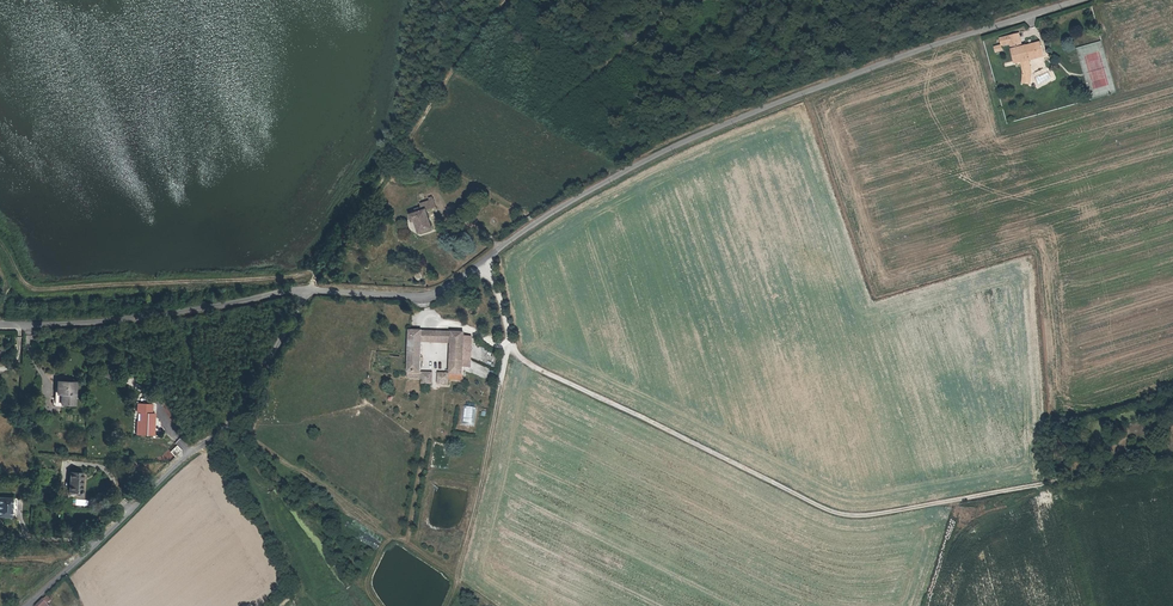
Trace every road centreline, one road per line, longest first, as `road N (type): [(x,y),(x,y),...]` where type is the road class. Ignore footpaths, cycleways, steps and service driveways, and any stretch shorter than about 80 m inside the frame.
road 1 (unclassified): [(1086,0),(929,48),(706,133),(542,220),(437,294),(312,291)]
road 2 (track): [(1172,465),(873,517),(838,516),(523,360),(485,261)]
road 3 (unclassified): [(312,291),(236,417),(29,605)]
road 4 (track): [(511,0),(312,291)]
road 5 (track): [(0,241),(23,281),(37,289),(320,275)]
road 6 (unclassified): [(312,291),(111,321),(0,323)]
road 7 (track): [(423,298),(445,326),(523,360)]

